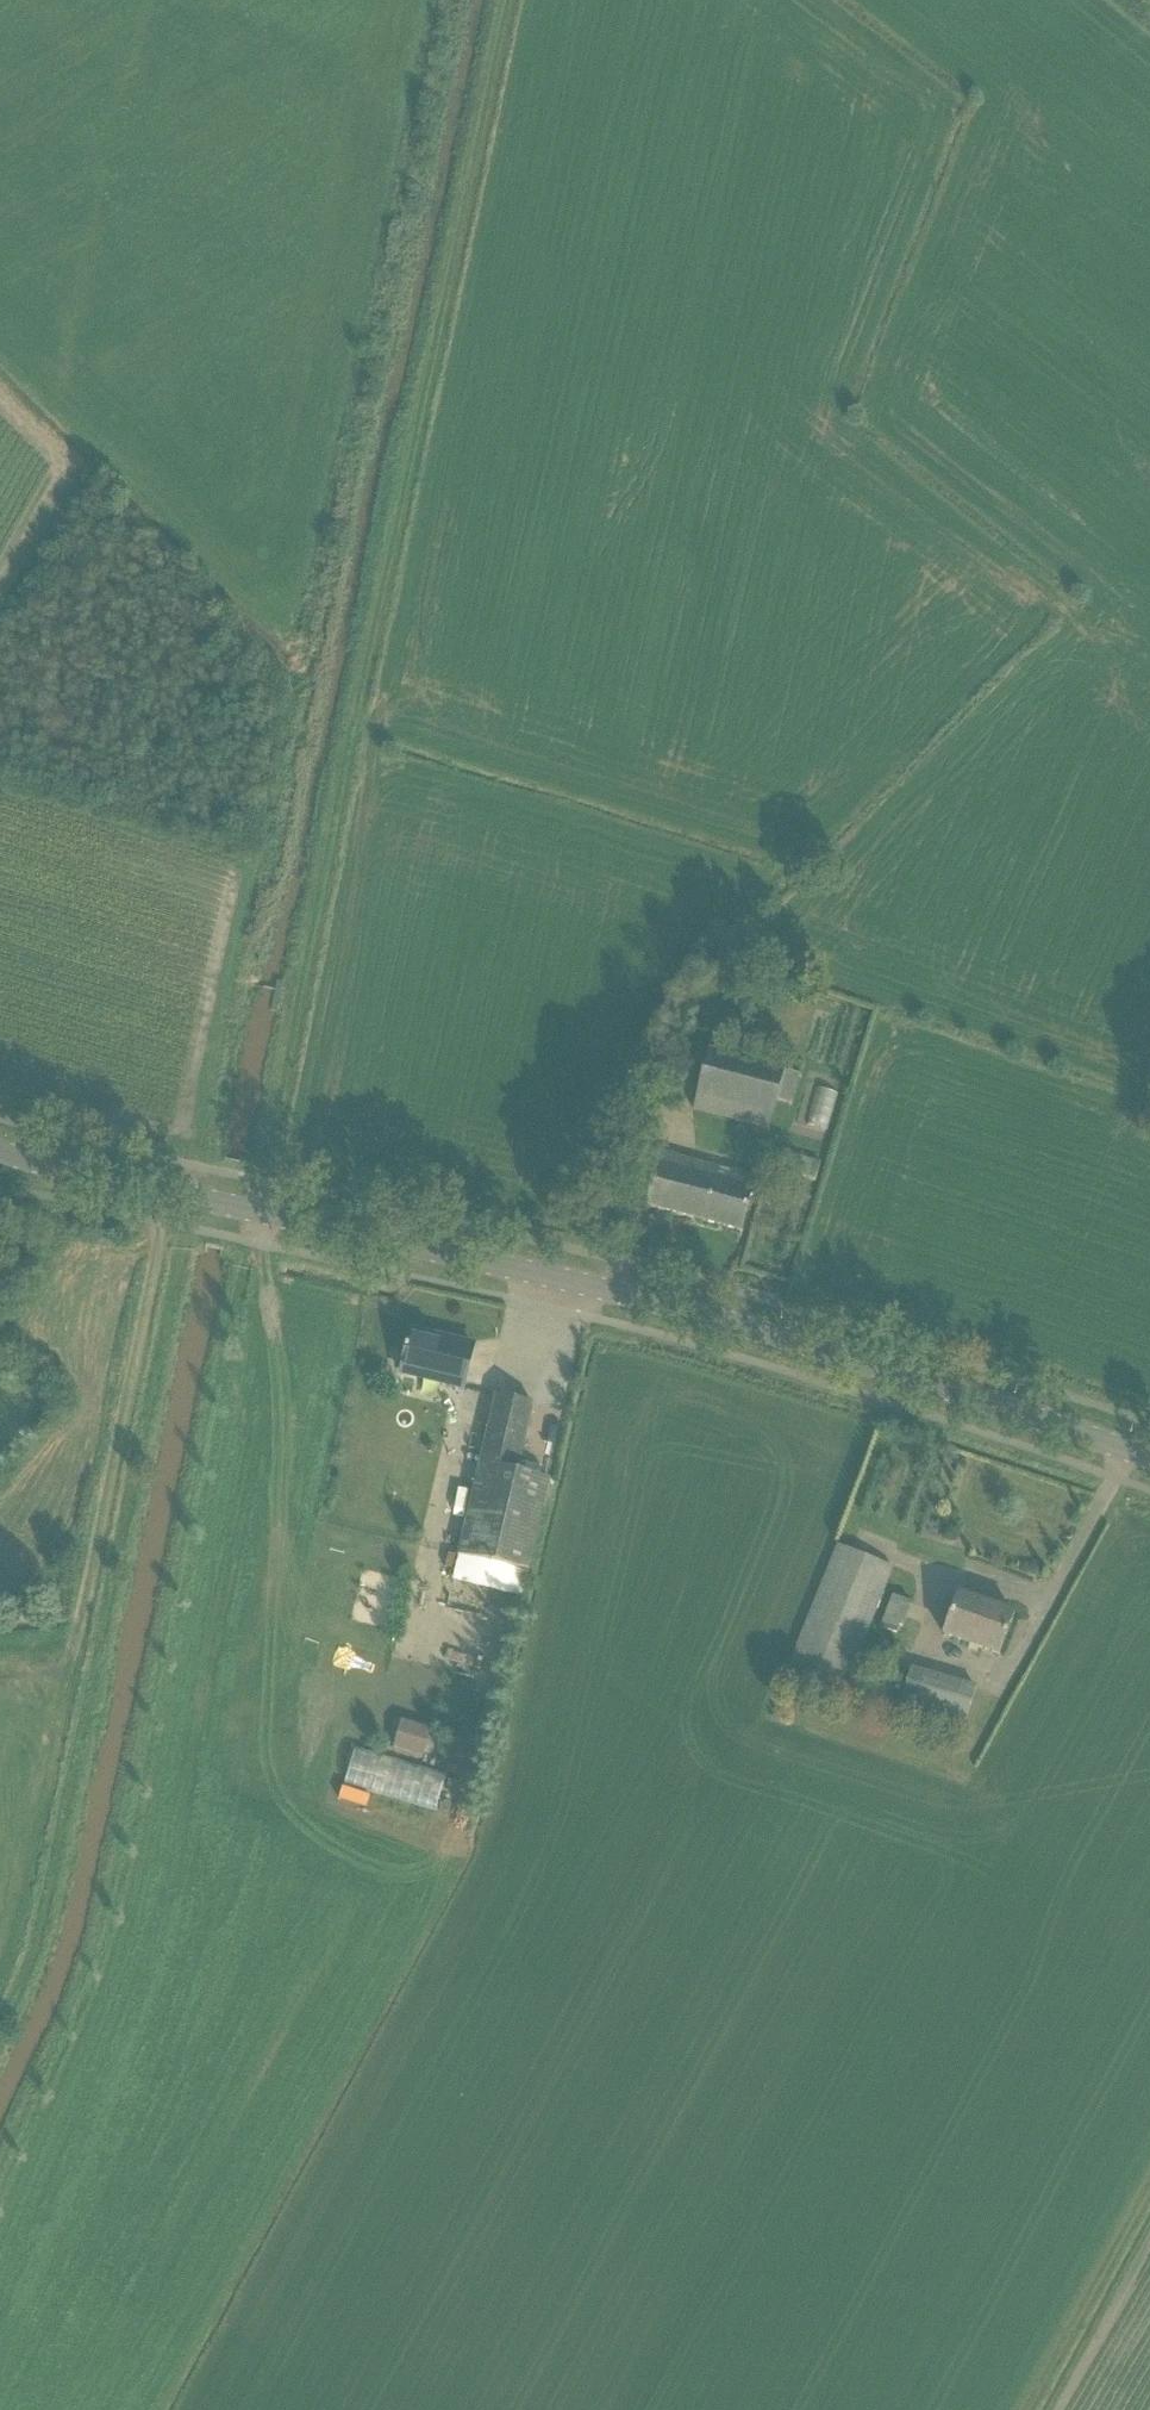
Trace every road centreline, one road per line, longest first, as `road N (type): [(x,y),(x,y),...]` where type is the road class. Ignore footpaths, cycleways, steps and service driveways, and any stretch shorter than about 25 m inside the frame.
road 1 (tertiary): [(0,1157),(867,1360),(1149,1456)]

